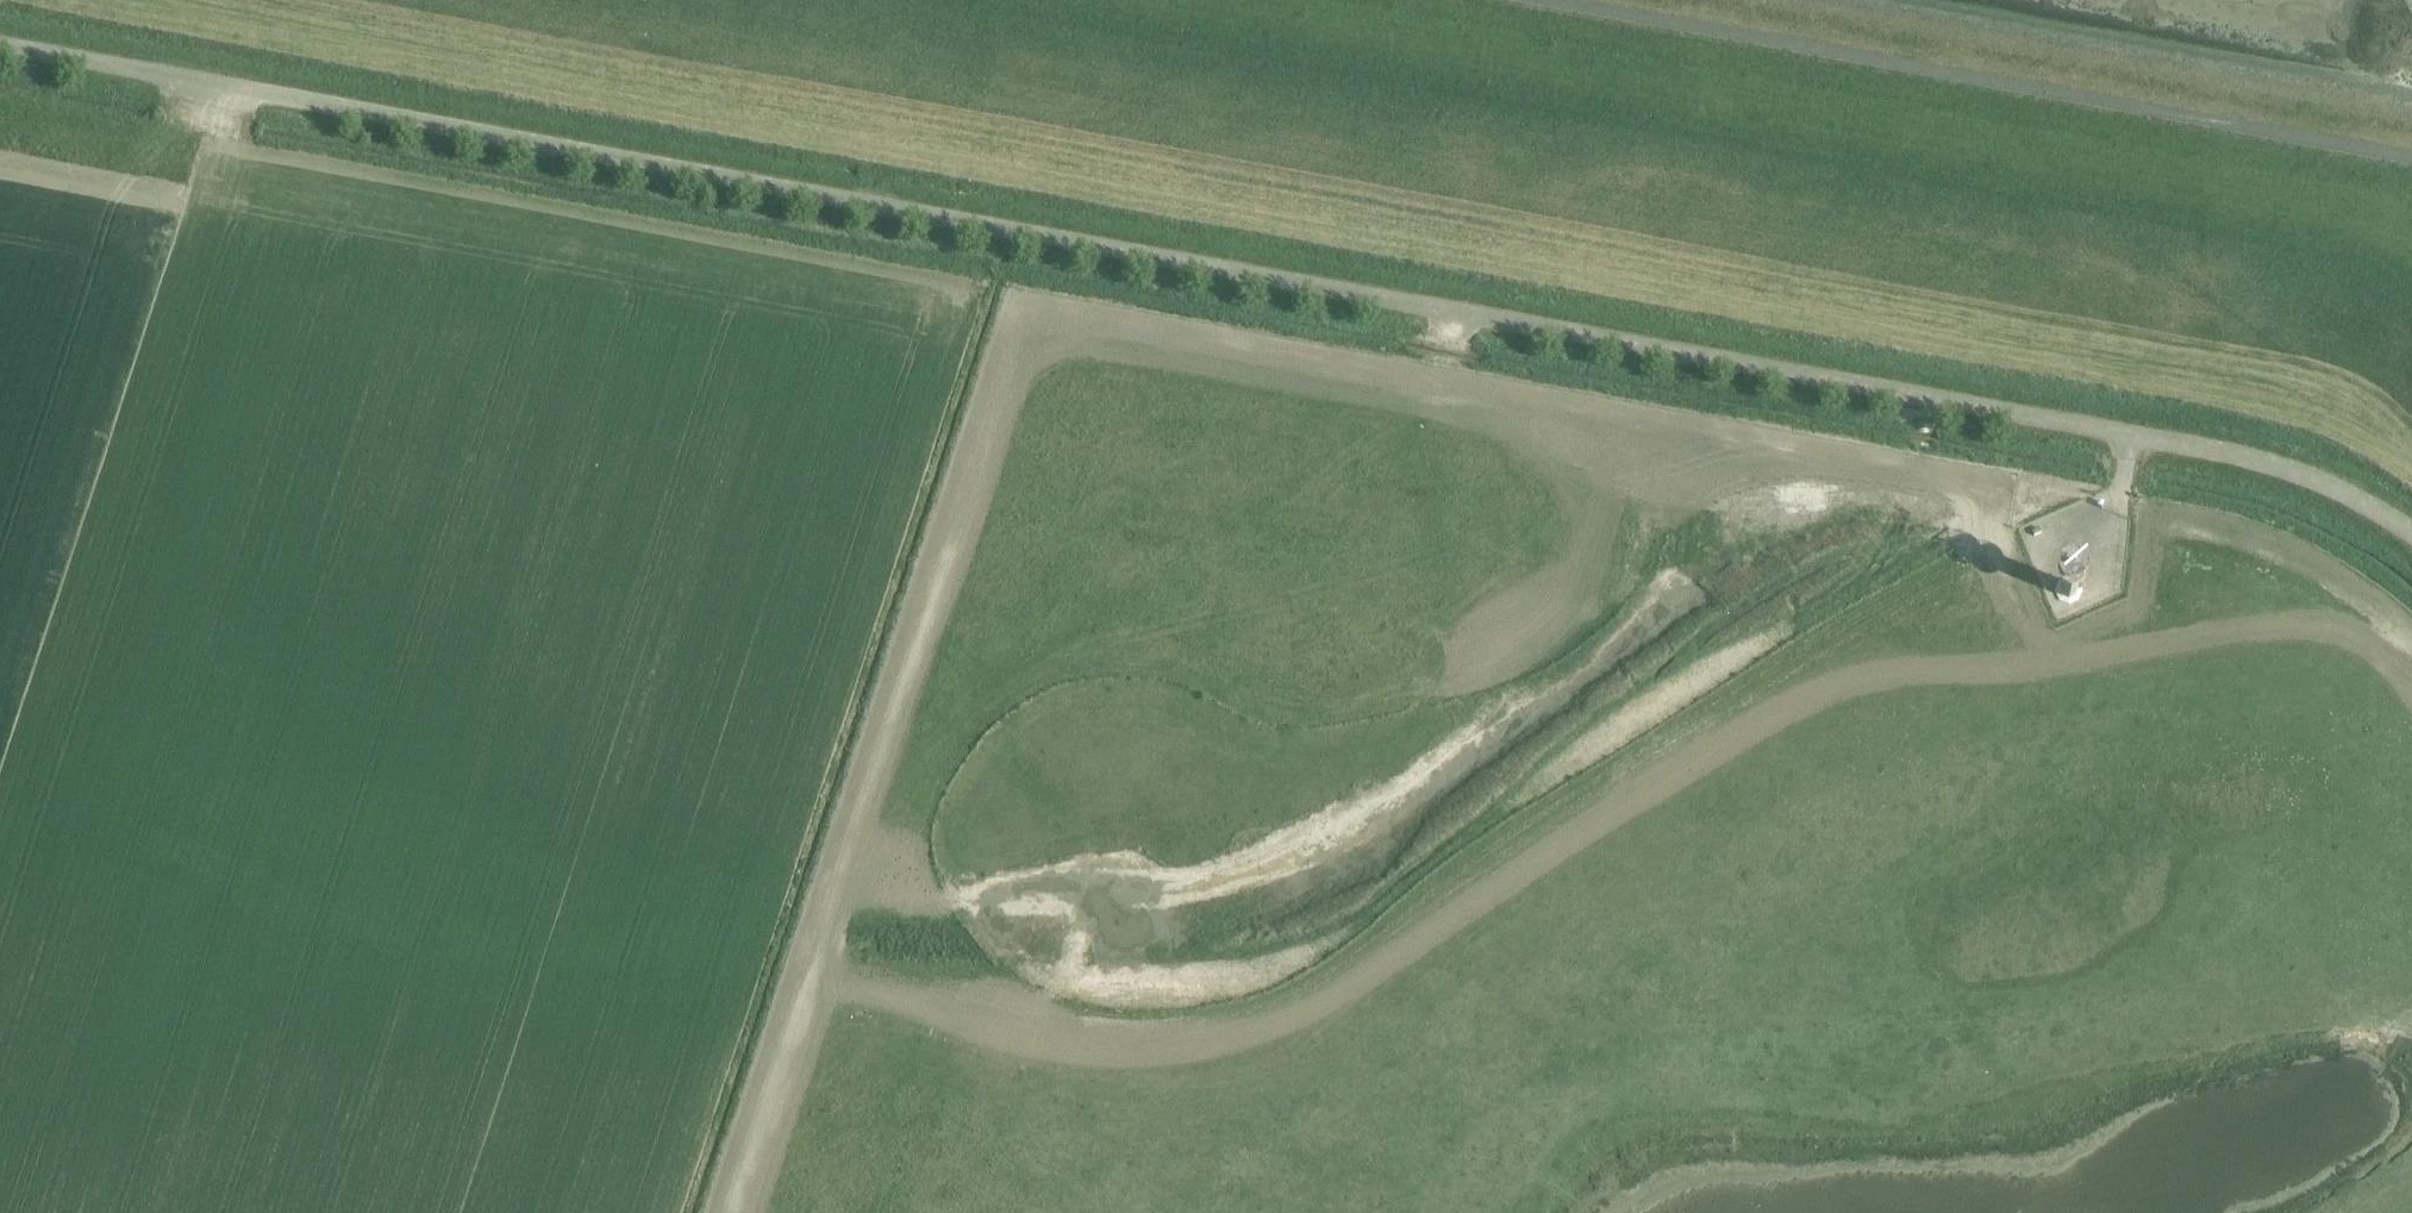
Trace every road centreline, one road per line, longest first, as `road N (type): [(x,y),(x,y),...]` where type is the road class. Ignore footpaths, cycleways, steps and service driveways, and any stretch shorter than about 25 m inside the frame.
road 1 (unclassified): [(2411,533),(2327,485),(2199,447),(0,43)]

